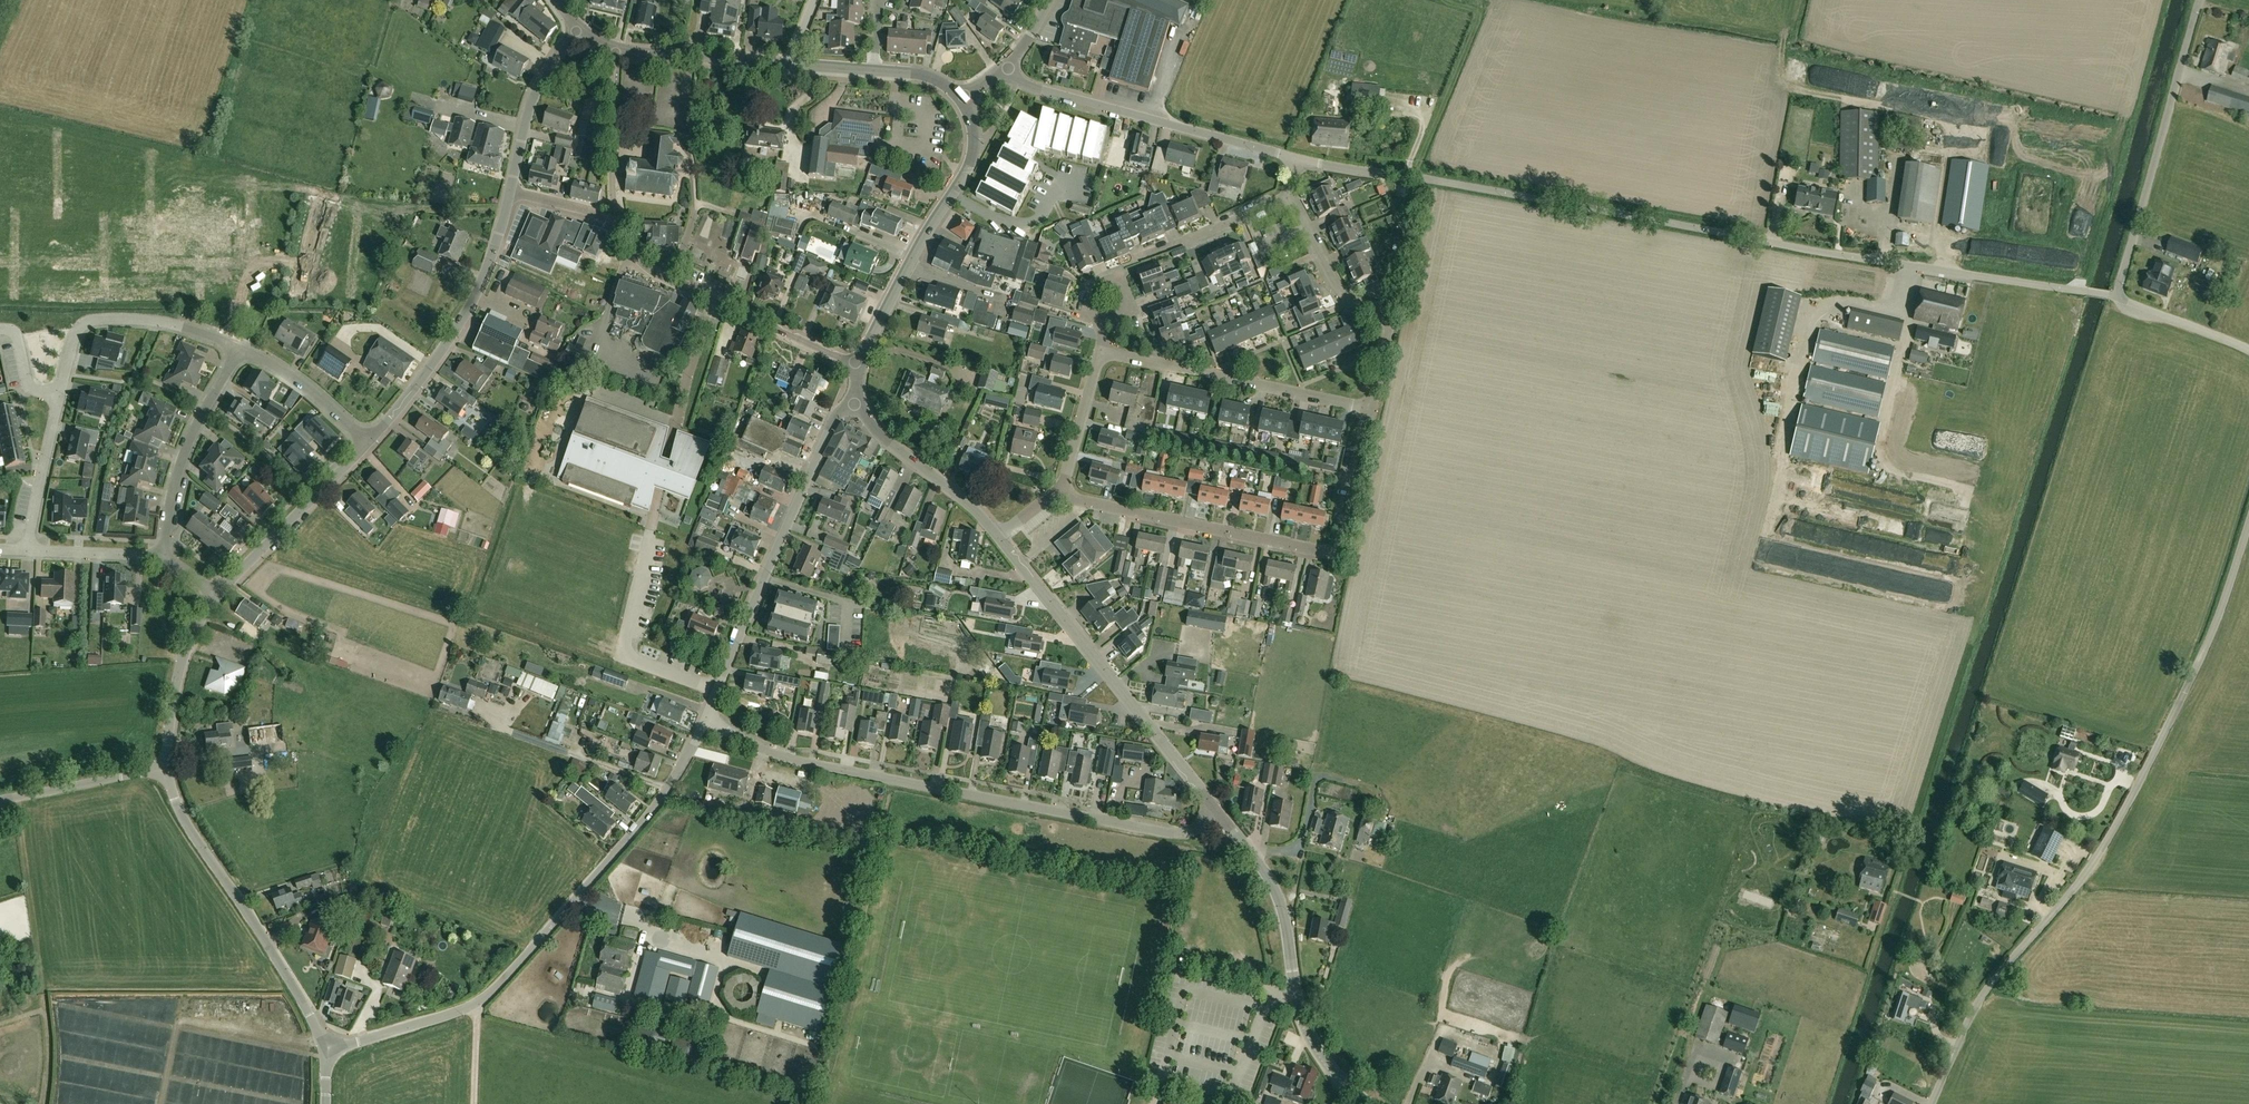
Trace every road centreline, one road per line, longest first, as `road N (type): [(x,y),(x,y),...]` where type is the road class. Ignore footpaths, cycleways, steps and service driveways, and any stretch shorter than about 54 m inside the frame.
road 1 (unclassified): [(1296,158),(2111,295)]
road 2 (unclassified): [(1930,1103),(1984,993),(2083,879),(2113,831),(2197,671),(2248,530)]
road 3 (unclassified): [(1219,811),(1184,832),(807,762),(707,717)]
road 4 (tertiary): [(328,1050),(486,995),(648,814),(707,717)]
road 5 (residential): [(1055,492),(1336,554),(1371,410)]
road 6 (residential): [(14,336),(26,243),(53,143),(89,151),(67,257),(80,323)]
road 7 (tertiary): [(1219,811),(998,535)]
road 8 (tertiary): [(707,717),(834,418),(857,402)]
road 9 (tertiary): [(1371,1103),(1336,1074),(1312,1040),(1277,892),(1219,811)]
road 10 (unclassified): [(328,1050),(298,992),(181,817),(166,770)]
road 11 (unclassified): [(2116,297),(2198,0)]
road 12 (unclassified): [(1296,158),(1034,88),(1006,68)]
road 13 (tertiary): [(858,364),(912,255),(972,165),(973,129),(960,98)]
road 14 (unclassified): [(367,441),(466,312),(511,190)]
road 15 (residential): [(858,364),(653,273),(617,226)]
road 16 (residential): [(1107,353),(1371,410)]
road 17 (residential): [(1371,410),(1389,317),(1338,288),(1290,199)]
road 18 (residential): [(166,554),(176,473),(239,347)]
road 19 (unclassified): [(215,596),(367,441)]
road 20 (track): [(14,798),(43,995)]
road 21 (tertiary): [(998,535),(964,497),(879,434),(857,402)]
road 22 (unclassified): [(166,770),(176,677),(215,596)]
road 23 (residential): [(617,226),(610,80),(618,51)]
road 24 (unclassified): [(511,190),(536,91),(577,31)]
road 25 (tertiary): [(790,64),(618,51)]
road 26 (residential): [(1132,263),(1290,199)]
road 27 (unclassified): [(0,801),(166,770)]
road 28 (residential): [(239,347),(151,320),(80,323)]
road 29 (residential): [(367,441),(281,369),(239,347)]
road 30 (residential): [(59,396),(24,550)]
road 31 (residential): [(1055,492),(1107,353)]
road 32 (unclassified): [(2248,353),(2116,297)]
road 33 (residential): [(24,550),(166,554)]

